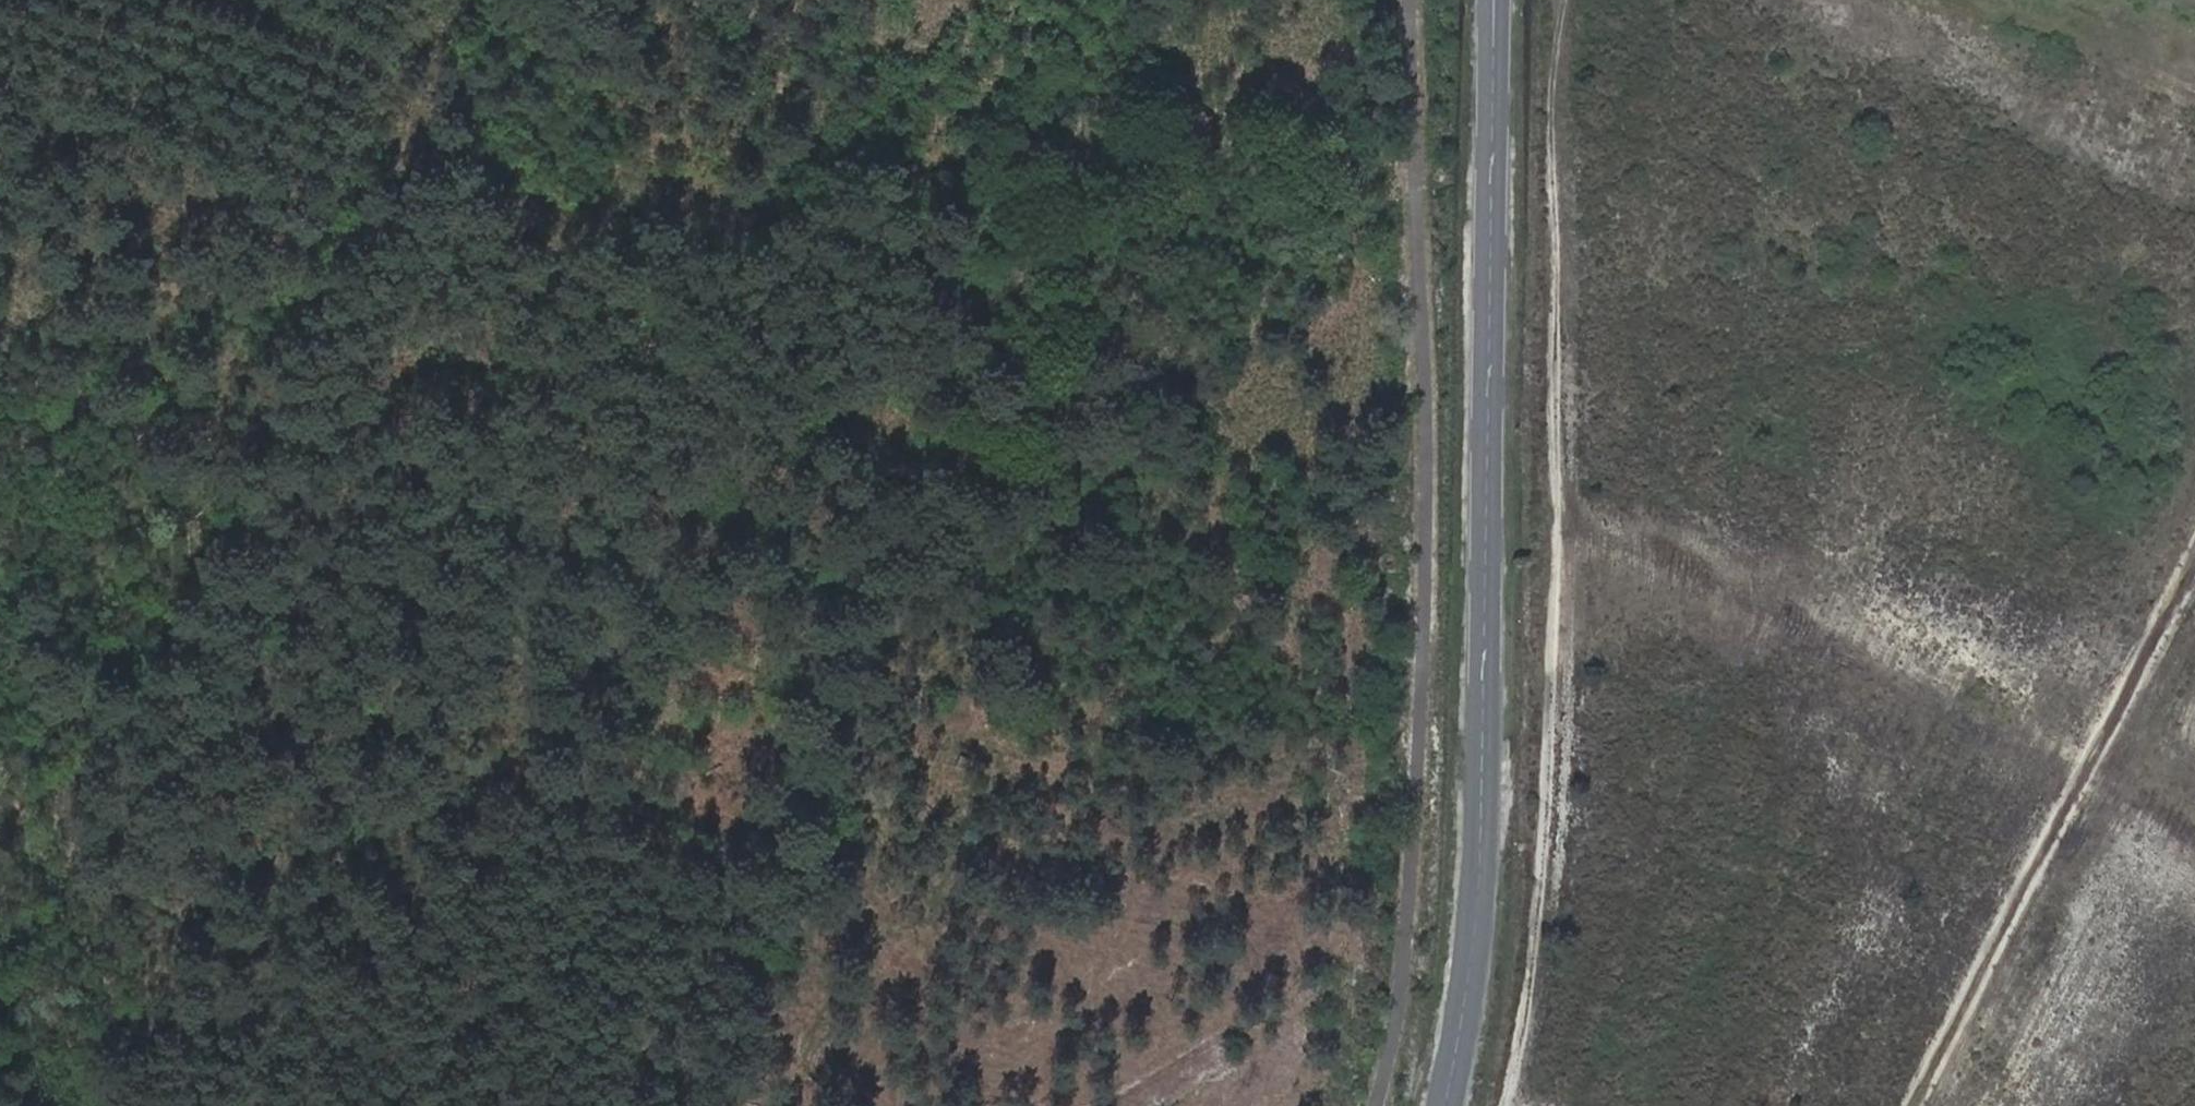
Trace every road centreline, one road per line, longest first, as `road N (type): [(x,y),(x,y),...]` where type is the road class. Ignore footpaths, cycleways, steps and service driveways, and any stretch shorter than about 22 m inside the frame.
road 1 (tertiary): [(1492,0),(1478,826),(1464,998),(1439,1105)]
road 2 (track): [(1916,1105),(2194,570)]

